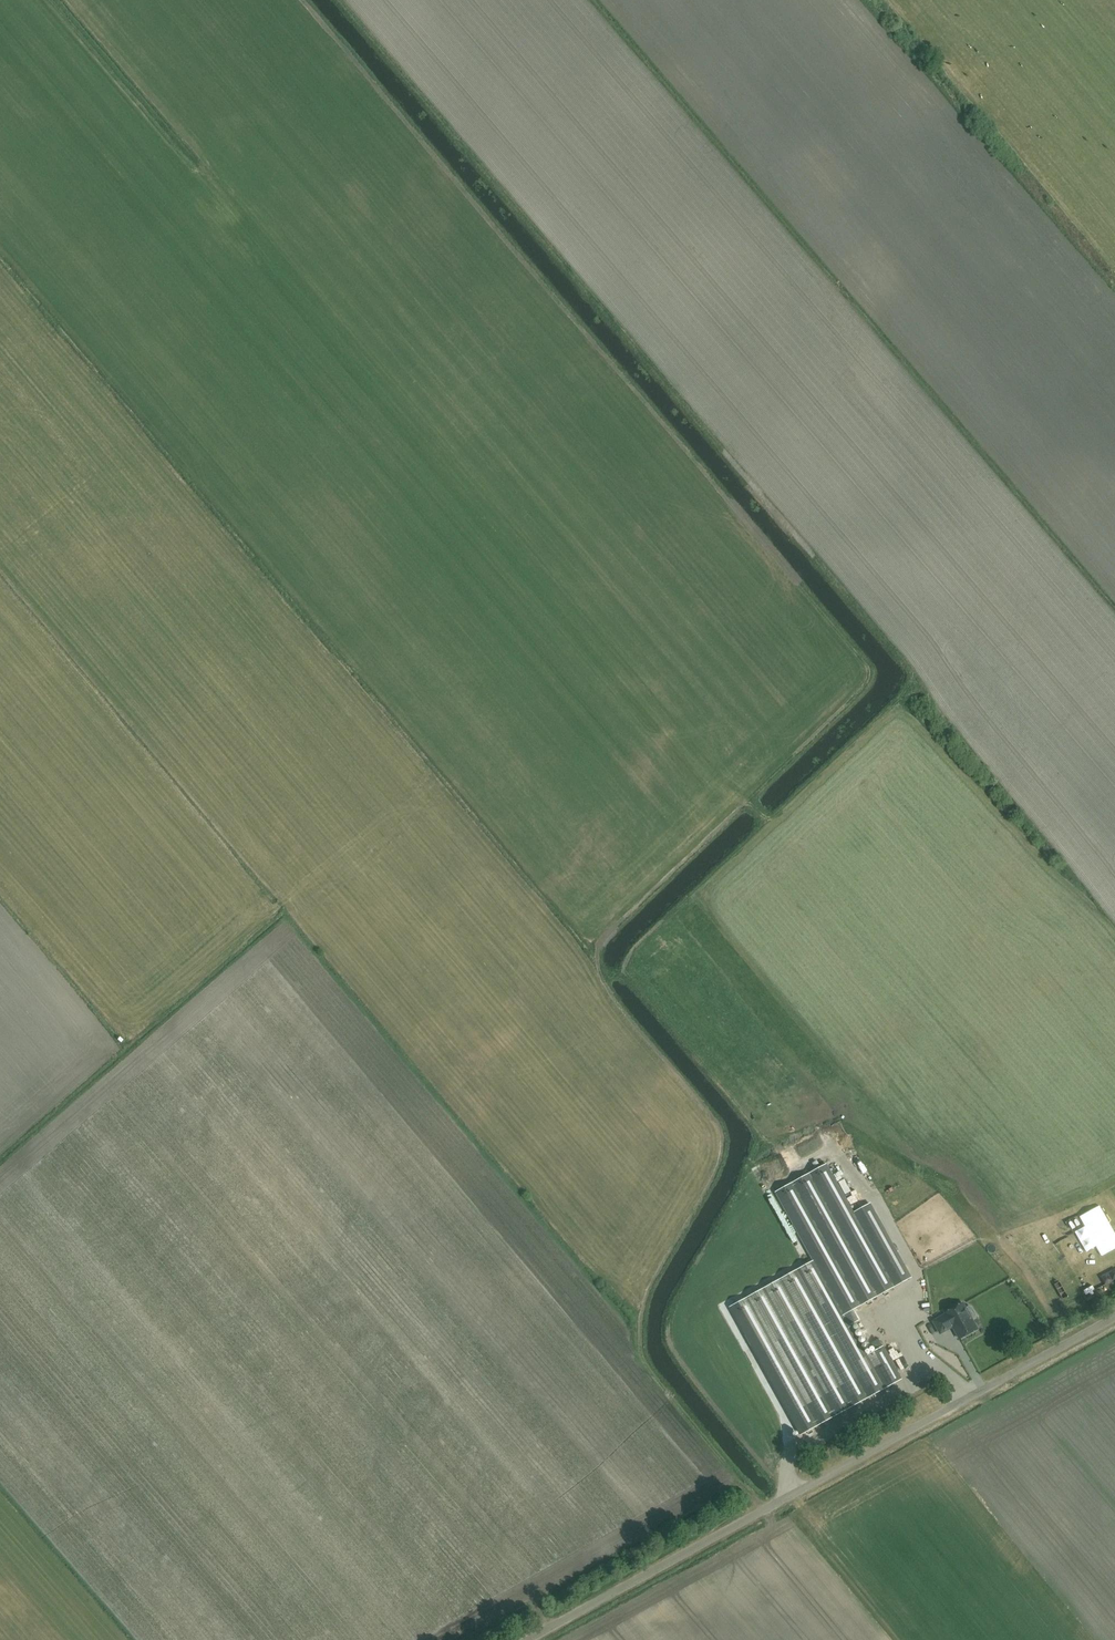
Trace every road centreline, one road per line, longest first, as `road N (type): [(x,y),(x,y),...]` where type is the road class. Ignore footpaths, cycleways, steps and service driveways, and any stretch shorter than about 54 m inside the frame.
road 1 (unclassified): [(527,1639),(1114,1317)]

